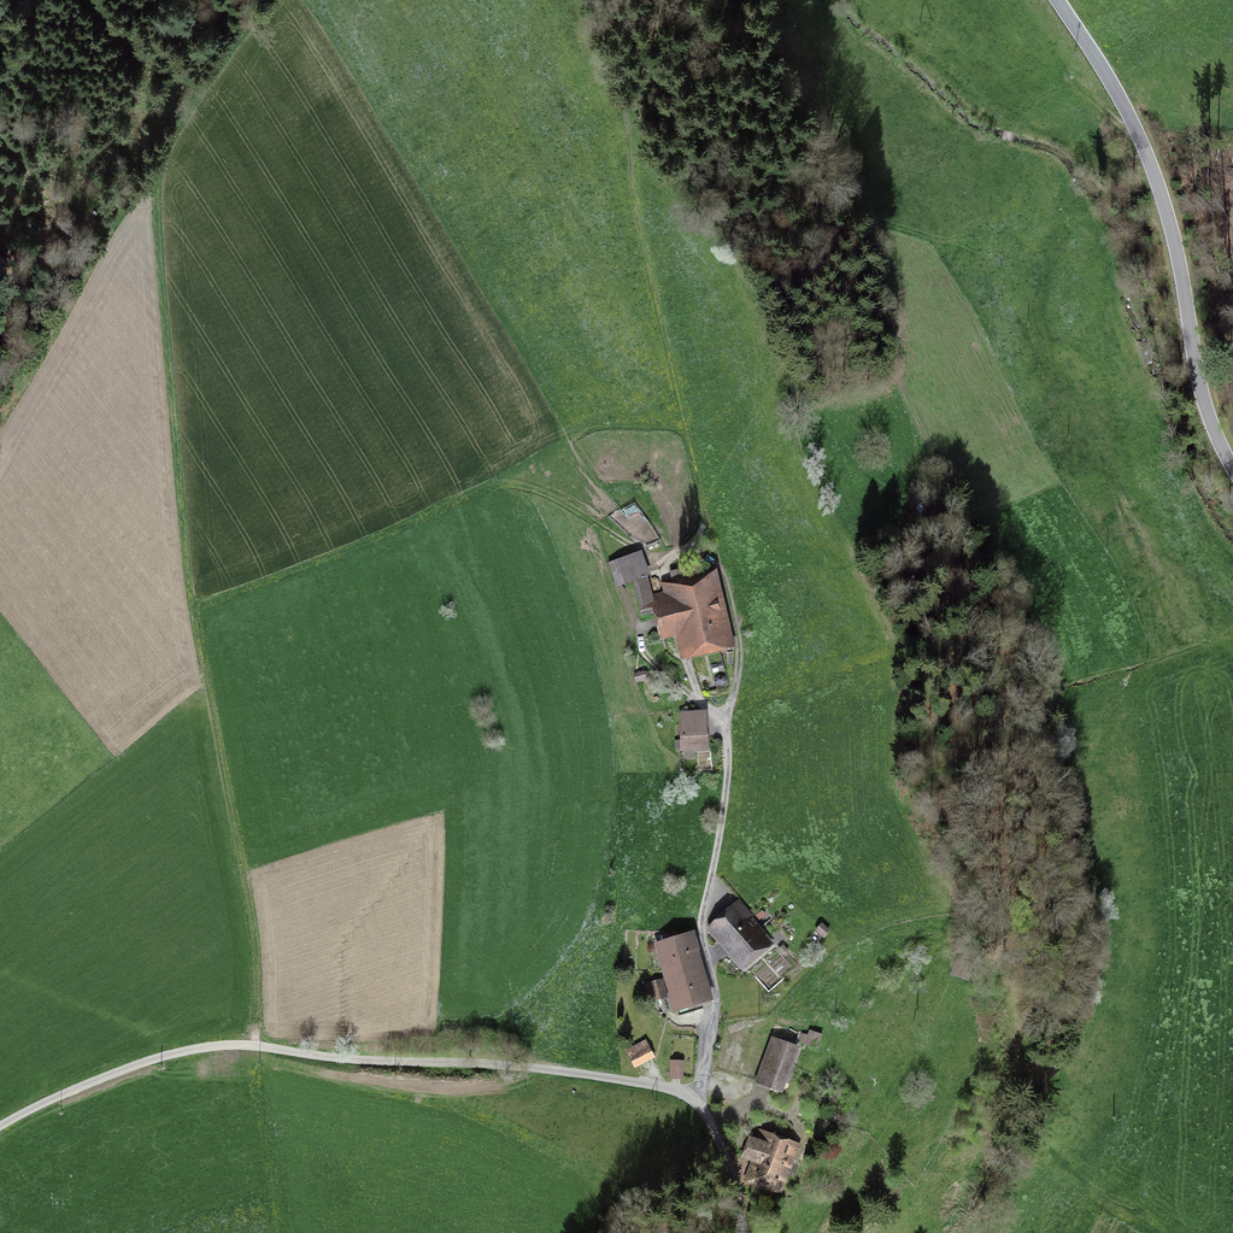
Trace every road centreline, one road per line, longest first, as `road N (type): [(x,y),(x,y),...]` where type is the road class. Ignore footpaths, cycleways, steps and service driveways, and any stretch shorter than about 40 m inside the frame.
road 1 (track): [(147,177),(195,561),(255,940),(253,1045)]
road 2 (unclassified): [(698,1094),(506,1065),(224,1045),(136,1065),(0,1126)]
road 3 (track): [(575,0),(610,89),(639,241),(725,583)]
road 4 (tertiary): [(1232,469),(1203,399),(1151,165),(1058,0)]
road 5 (track): [(0,418),(158,158),(271,0)]
road 6 (unclassified): [(698,1094),(716,998),(702,918),(726,782),(725,734),(694,700),(686,670)]
road 7 (track): [(1135,362),(1092,333),(1047,259),(1013,186),(1007,141)]
road 8 (track): [(459,500),(490,486),(519,487),(619,543)]
road 9 (track): [(1139,135),(1071,88),(1030,105),(1007,141)]
road 10 (unclassified): [(741,1232),(729,1162),(698,1094)]

